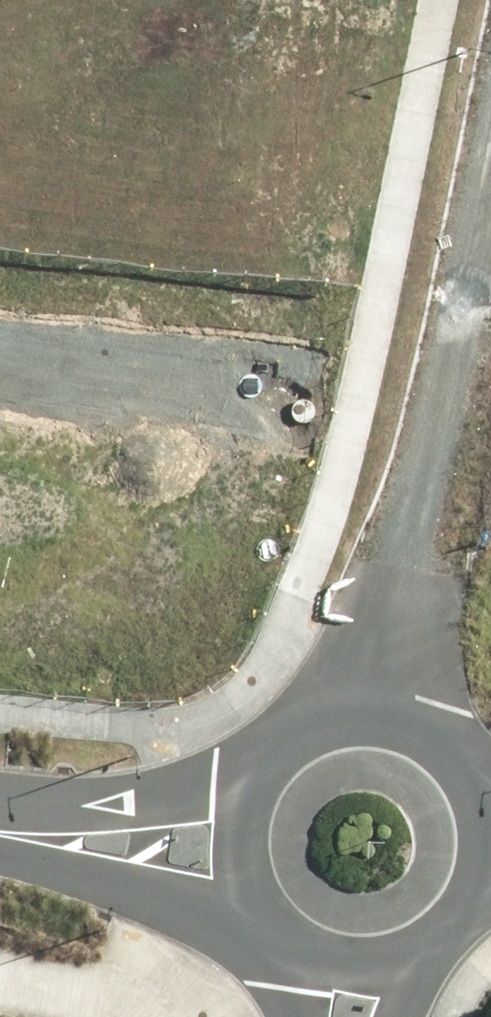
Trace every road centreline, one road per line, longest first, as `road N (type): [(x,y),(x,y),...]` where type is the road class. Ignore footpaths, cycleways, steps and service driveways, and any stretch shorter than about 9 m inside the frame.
road 1 (residential): [(418,519),(490,157)]
road 2 (residential): [(0,364),(293,394)]
road 3 (tertiary): [(272,907),(213,913),(0,856)]
road 4 (tertiary): [(0,801),(90,802),(249,782)]
road 5 (residential): [(418,519),(439,723)]
road 6 (residential): [(358,701),(418,519)]
road 7 (tertiary): [(438,928),(370,950),(301,931)]
road 8 (tertiary): [(249,782),(292,725),(358,701)]
road 9 (tertiary): [(272,907),(243,848),(249,782)]
road 10 (tertiary): [(439,723),(469,754),(487,792),(490,832)]

